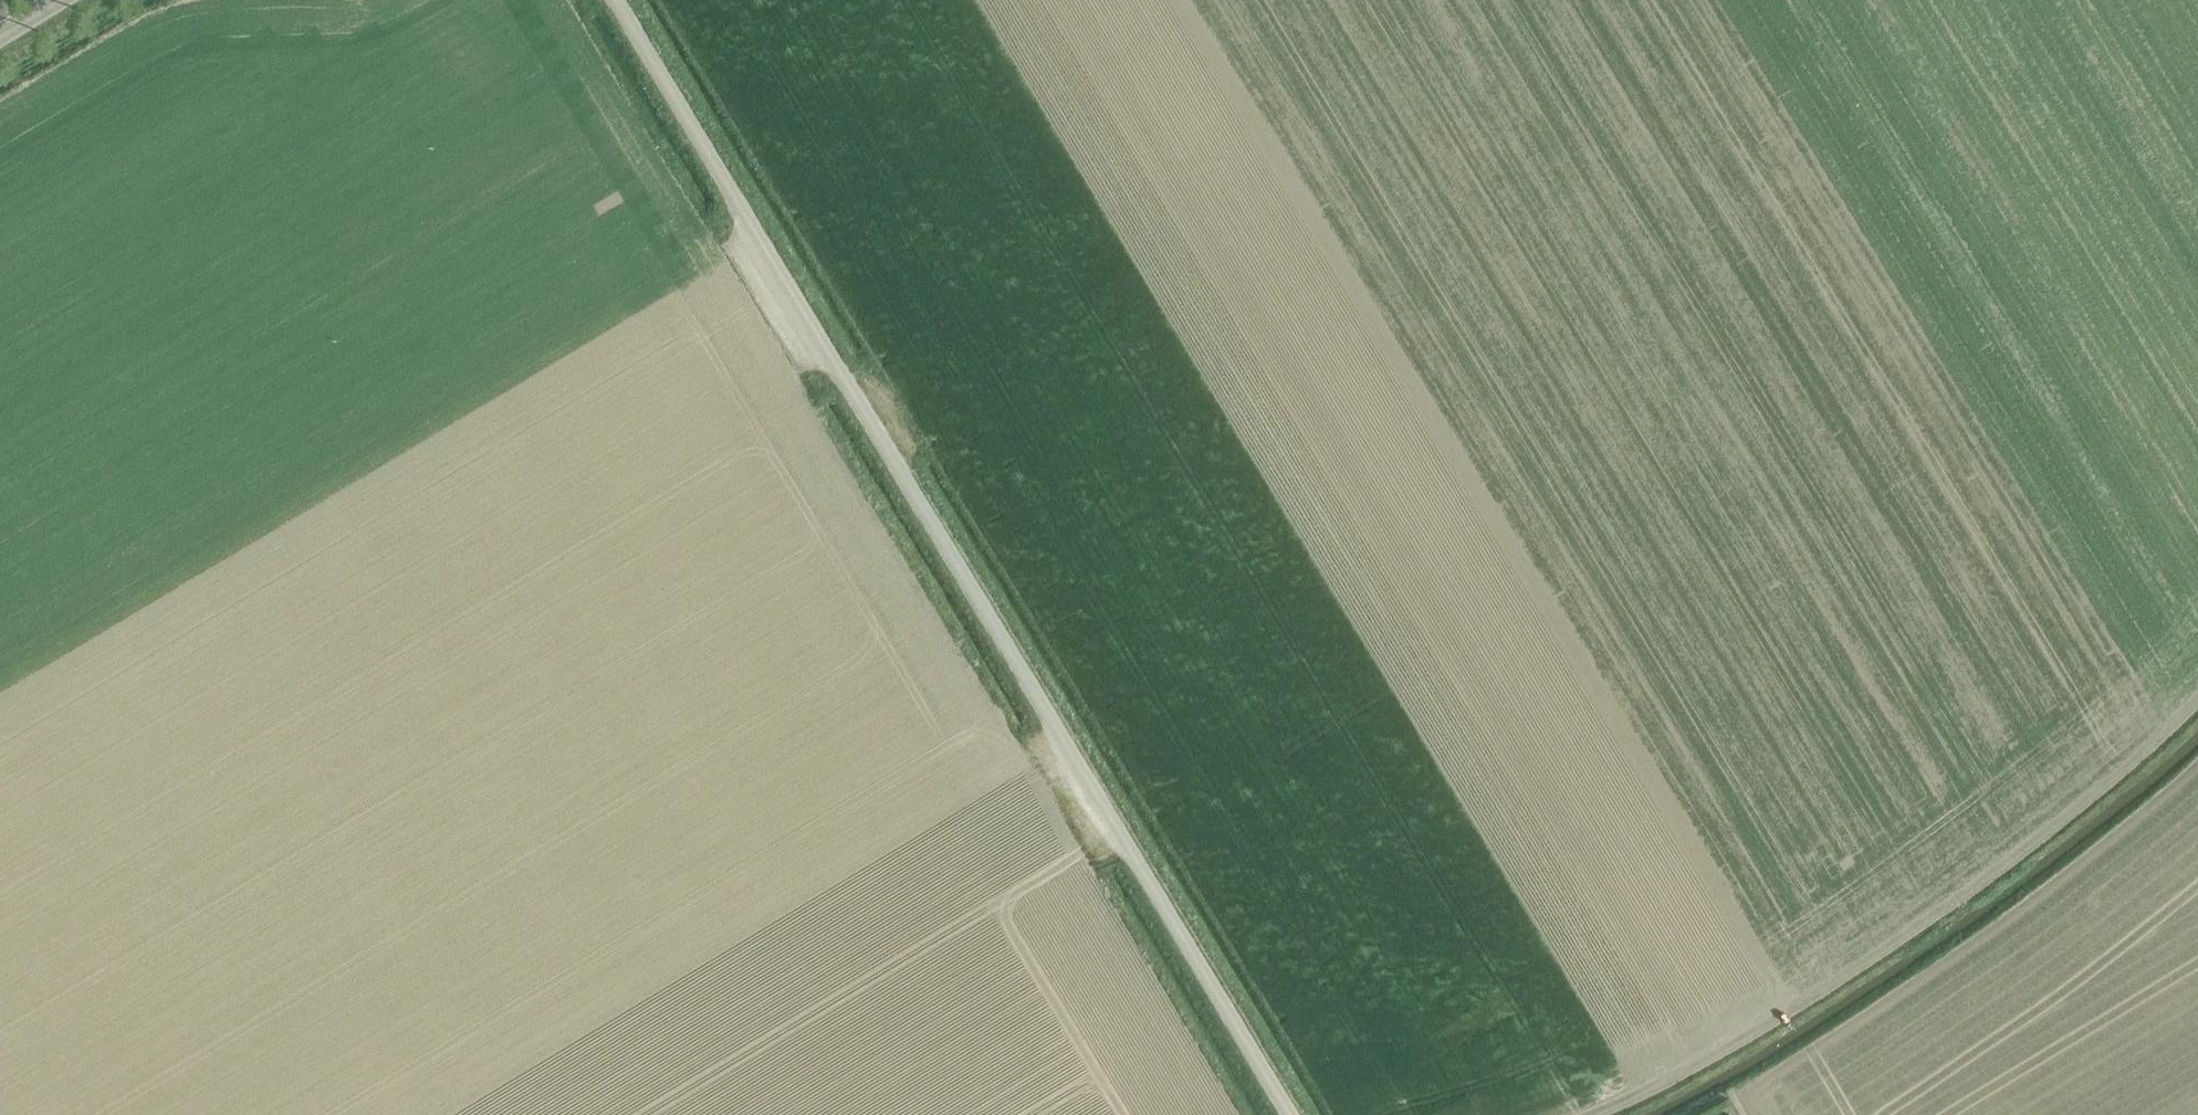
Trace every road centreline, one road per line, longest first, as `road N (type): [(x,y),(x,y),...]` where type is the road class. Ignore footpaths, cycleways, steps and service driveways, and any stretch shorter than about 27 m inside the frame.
road 1 (unclassified): [(1290,1114),(617,0)]

